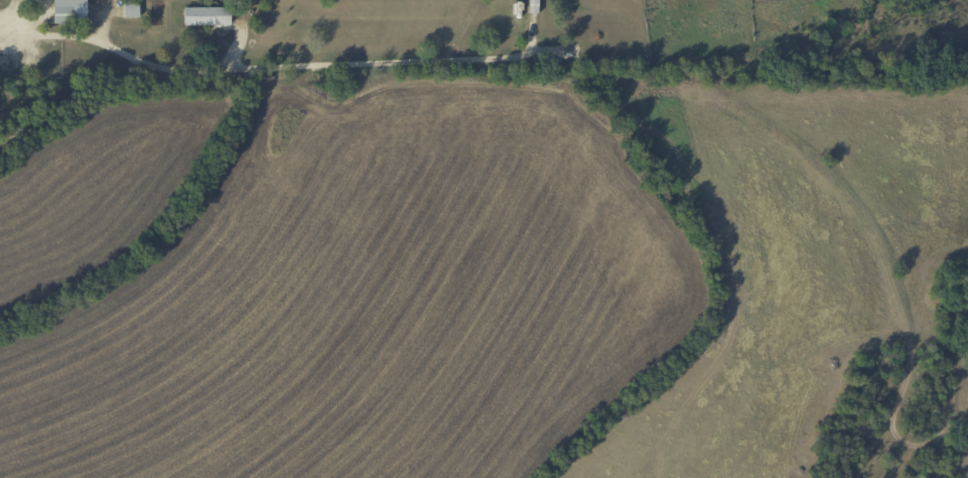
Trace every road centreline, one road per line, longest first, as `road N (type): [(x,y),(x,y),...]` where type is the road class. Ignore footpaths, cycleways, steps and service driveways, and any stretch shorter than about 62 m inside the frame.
road 1 (residential): [(0,36),(73,40),(190,76),(511,63),(539,46)]

